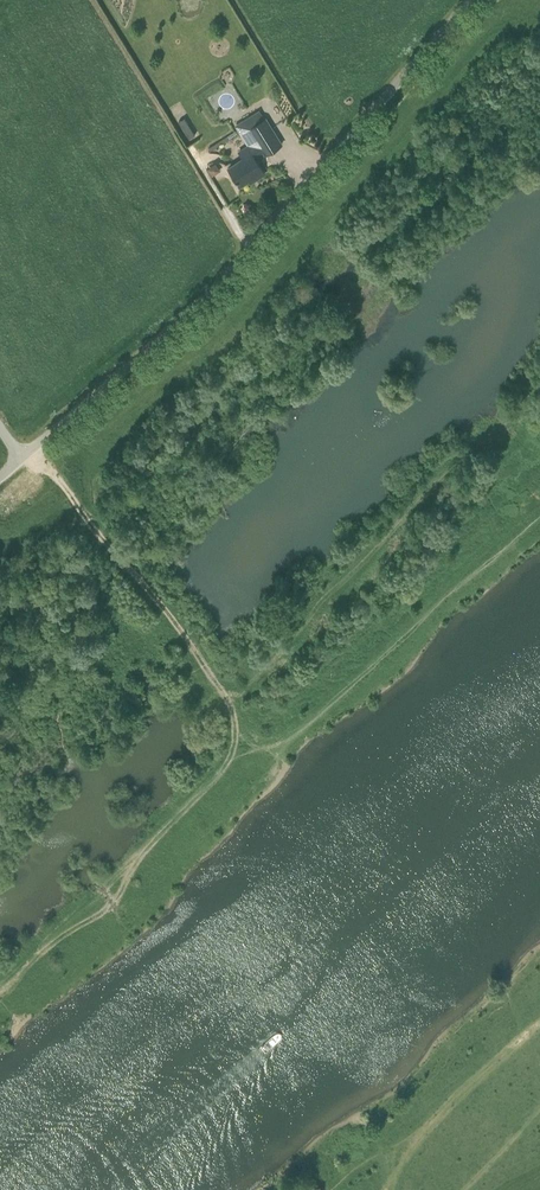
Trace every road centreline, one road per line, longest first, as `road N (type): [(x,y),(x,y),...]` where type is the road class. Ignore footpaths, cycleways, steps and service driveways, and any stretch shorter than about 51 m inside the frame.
road 1 (unclassified): [(20,460),(211,296),(471,0)]

